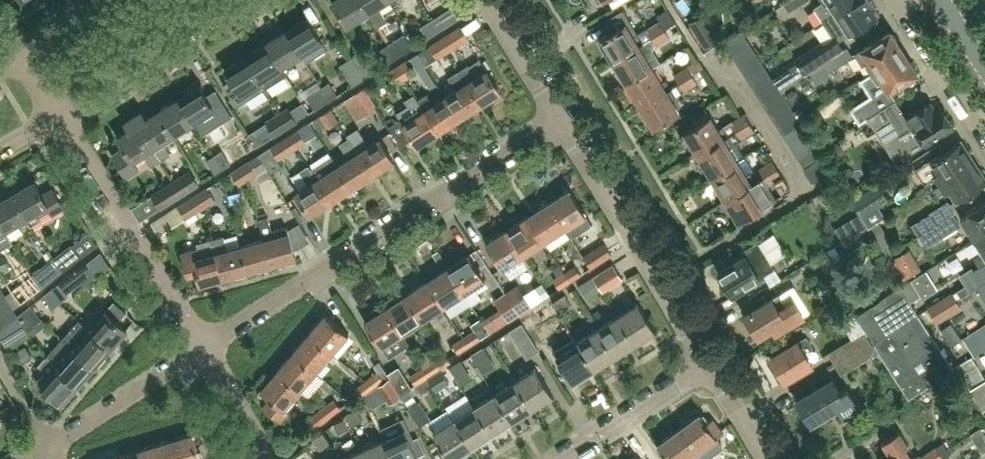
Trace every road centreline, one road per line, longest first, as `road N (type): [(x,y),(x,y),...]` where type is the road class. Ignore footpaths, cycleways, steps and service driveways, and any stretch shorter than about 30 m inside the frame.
road 1 (residential): [(206,347),(559,122)]
road 2 (residential): [(708,366),(559,122)]
road 3 (residential): [(206,347),(58,117)]
road 4 (residential): [(58,117),(240,0)]
road 5 (residential): [(48,448),(206,347)]
road 6 (residential): [(556,458),(708,366)]
road 7 (residential): [(559,122),(488,0)]
road 8 (residential): [(274,458),(206,347)]
road 9 (residential): [(984,137),(938,66),(973,45)]

